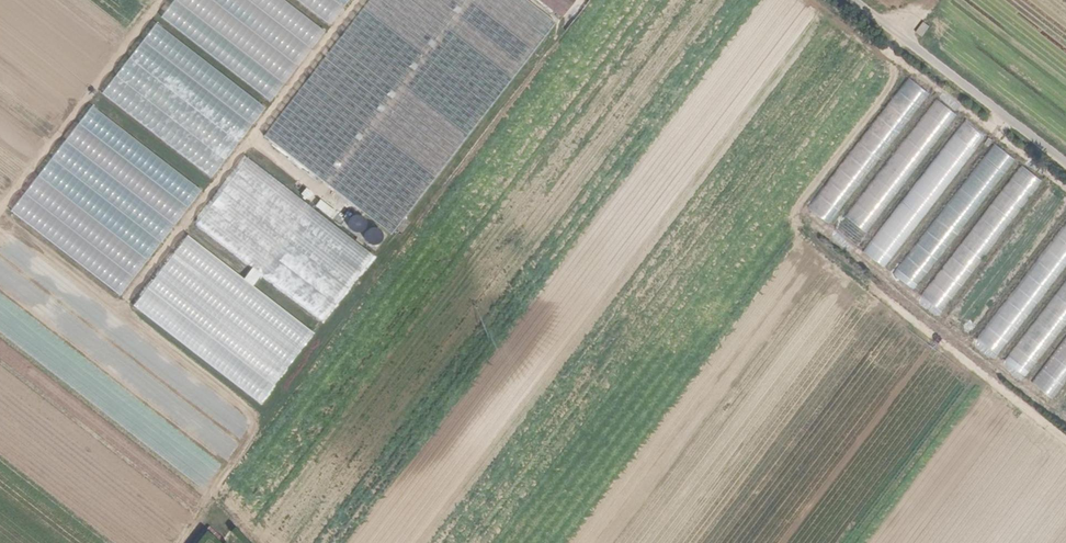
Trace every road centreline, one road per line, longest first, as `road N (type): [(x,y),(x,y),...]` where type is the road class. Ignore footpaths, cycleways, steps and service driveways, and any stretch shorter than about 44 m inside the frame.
road 1 (unclassified): [(845,0),(1065,169)]

